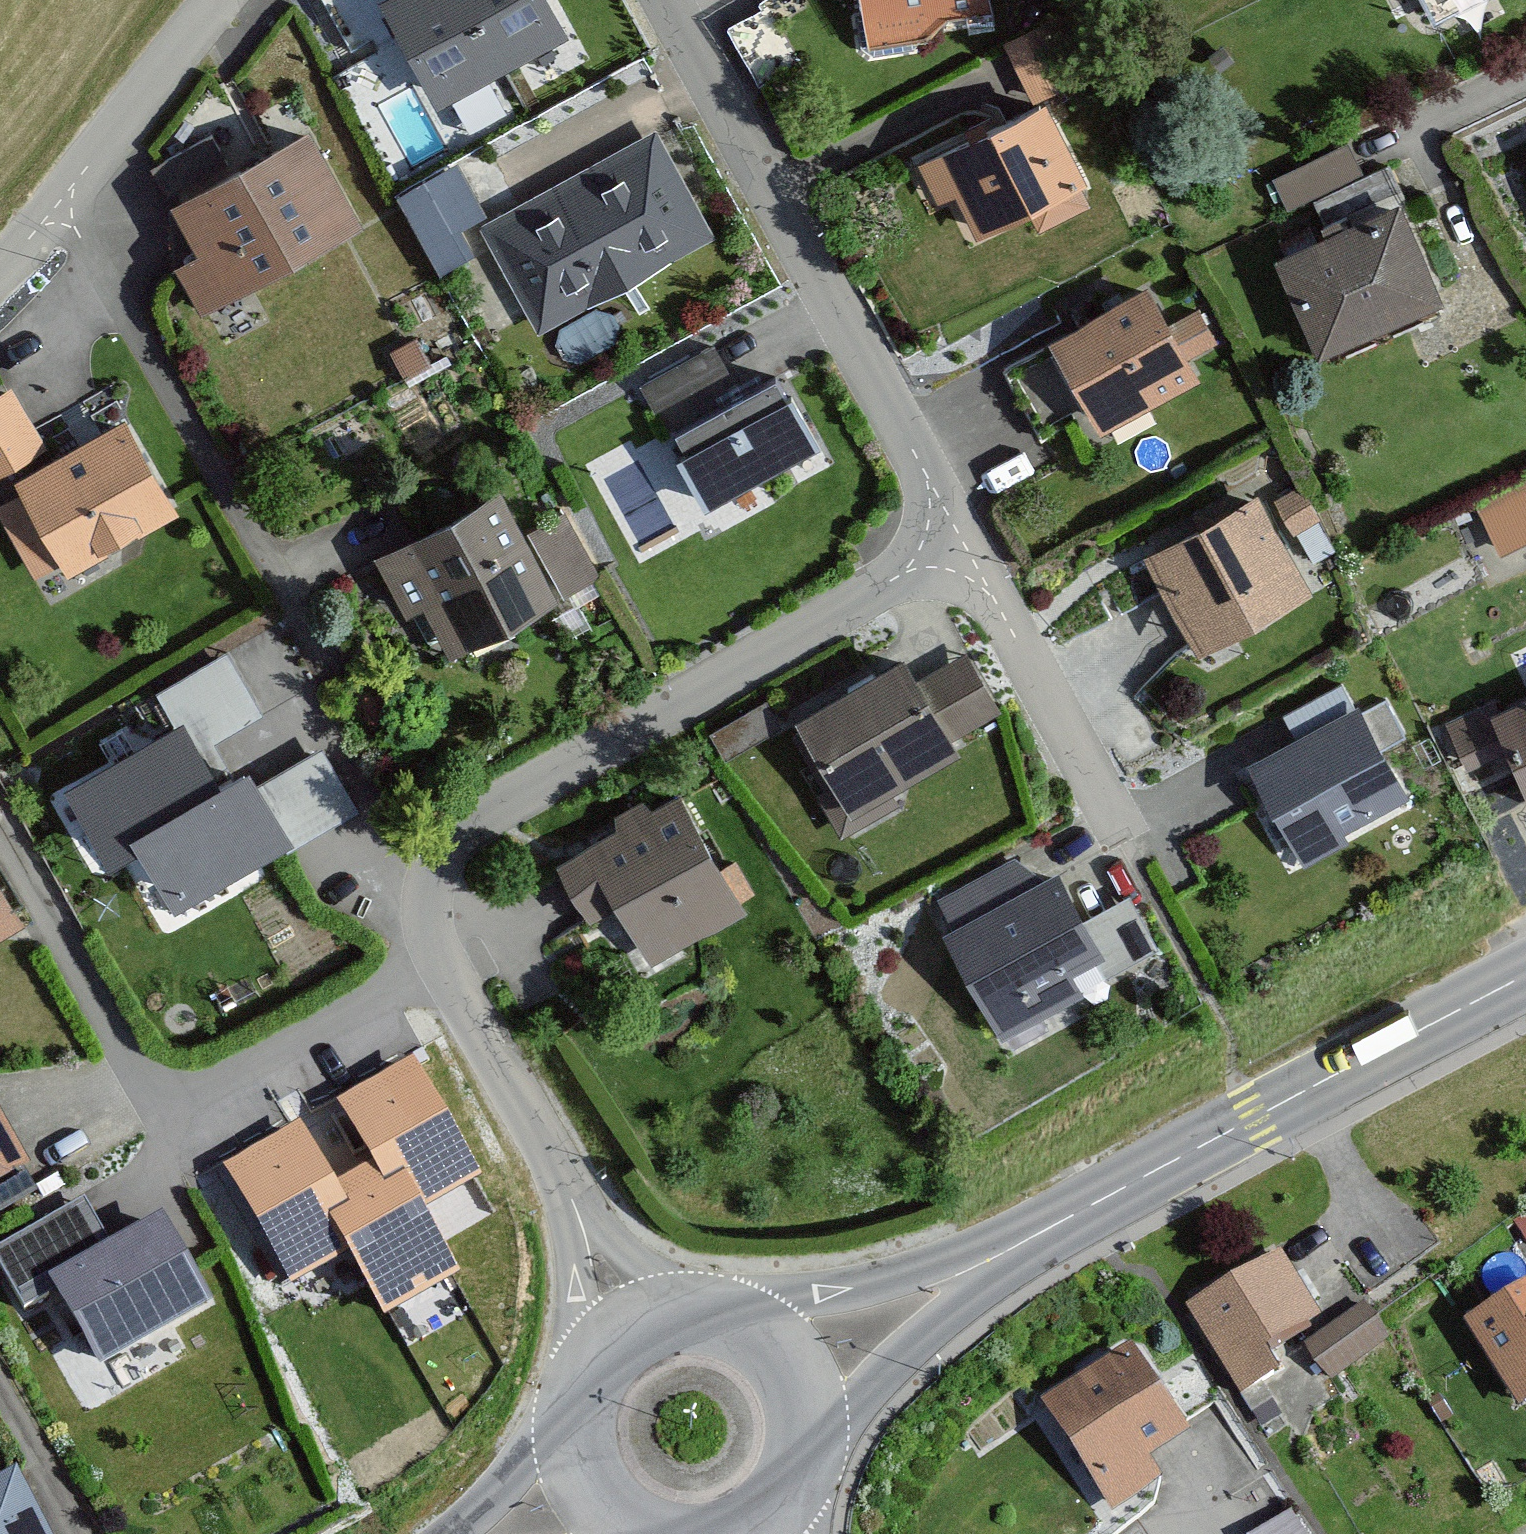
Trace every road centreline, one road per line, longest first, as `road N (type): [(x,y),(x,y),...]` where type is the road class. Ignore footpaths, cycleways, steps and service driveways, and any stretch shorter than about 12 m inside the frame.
road 1 (secondary): [(810,1353),(1525,979)]
road 2 (residential): [(920,532),(891,577),(459,834),(430,892),(441,963)]
road 3 (residential): [(6,830),(161,1100),(441,963)]
road 4 (residential): [(672,0),(899,400),(925,470),(920,532)]
road 5 (residential): [(441,963),(612,1316)]
road 6 (residential): [(920,532),(974,572),(1010,624),(1112,826)]
road 7 (residential): [(219,0),(154,69),(49,219),(0,272)]
road 8 (secondary): [(810,1353),(780,1319),(741,1296),(697,1288),(652,1295),(612,1316)]
road 9 (secondary): [(766,1533),(795,1510),(818,1475),(828,1434),(826,1392),(810,1353)]
road 10 (secondary): [(612,1316),(585,1345),(561,1420),(583,1495)]
road 11 (residential): [(0,1384),(82,1533)]

